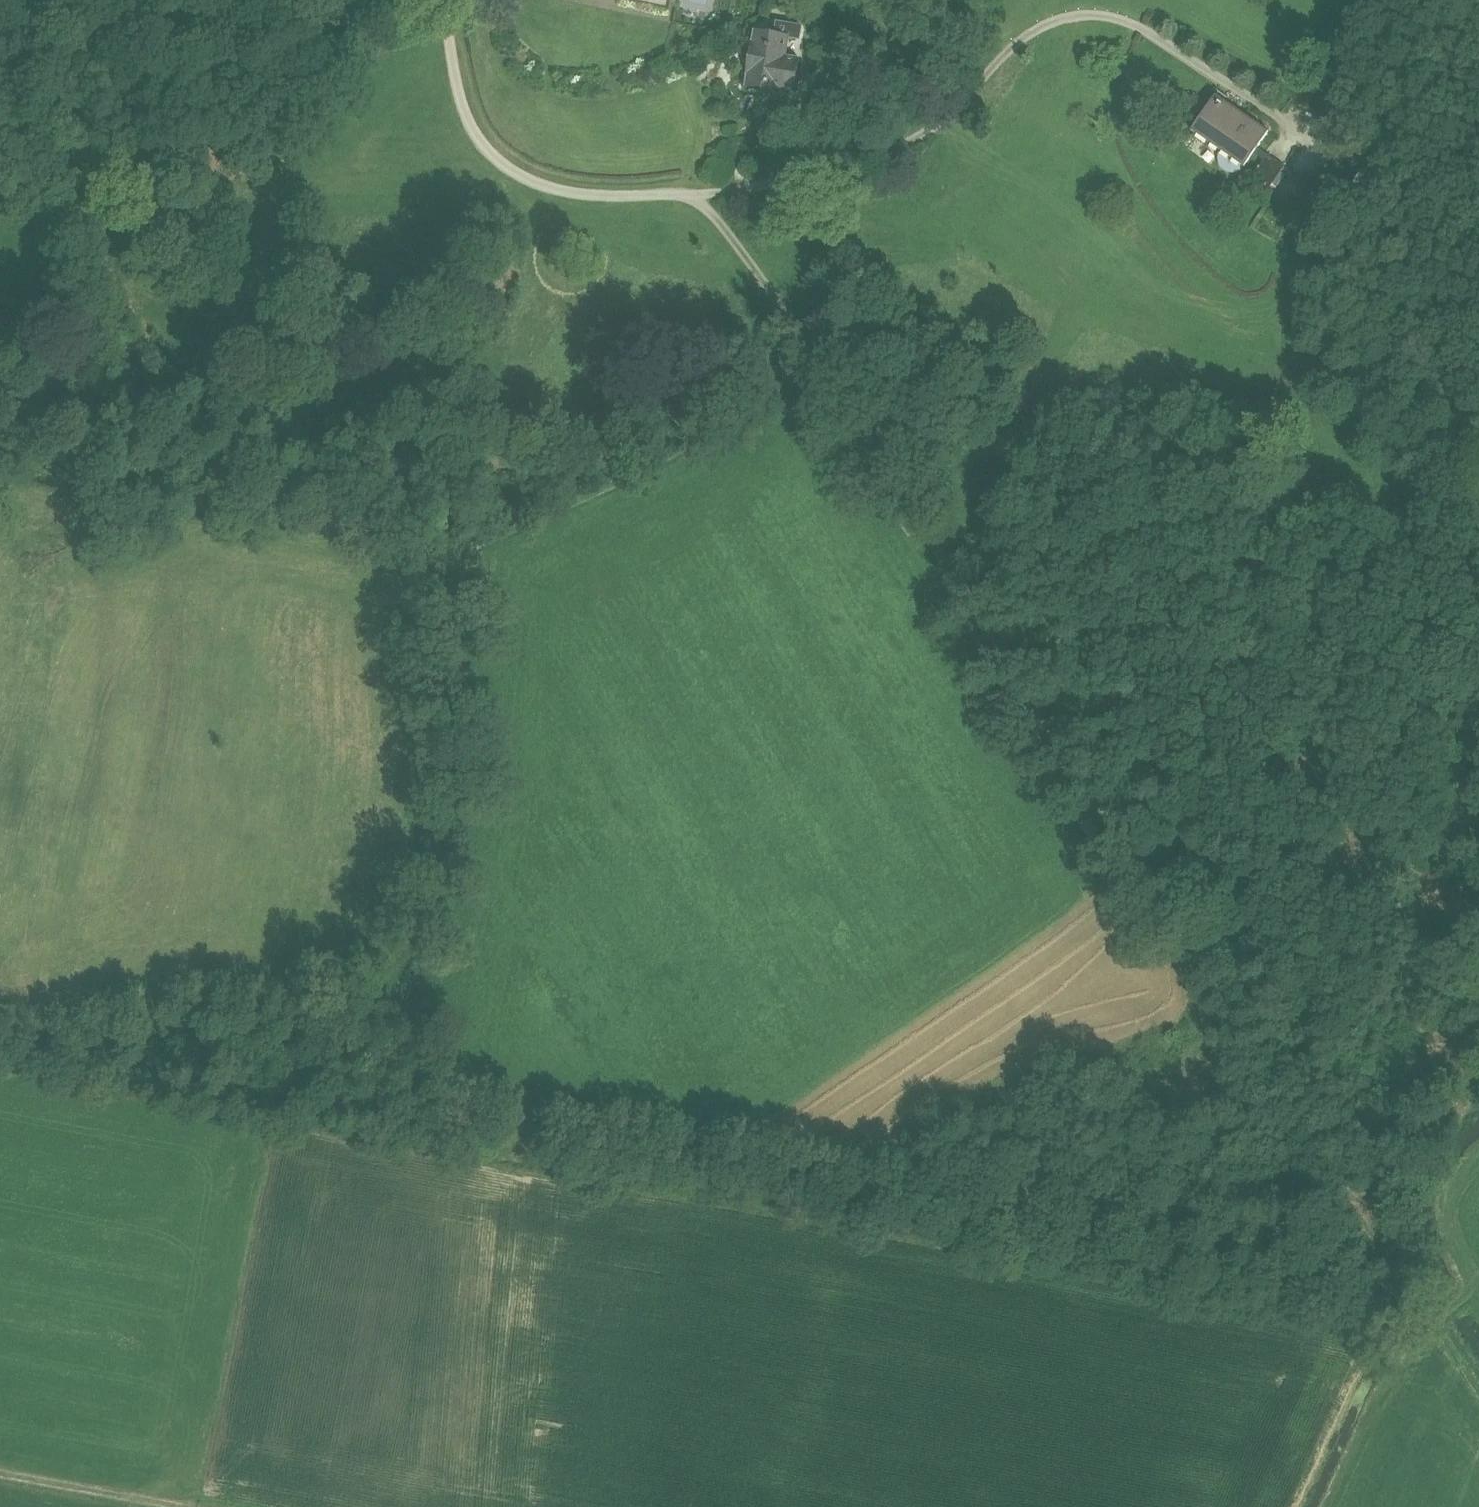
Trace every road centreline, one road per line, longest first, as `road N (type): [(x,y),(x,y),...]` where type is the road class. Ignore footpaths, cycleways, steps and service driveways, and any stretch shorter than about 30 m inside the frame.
road 1 (track): [(1218,992),(815,359)]
road 2 (track): [(815,359),(642,474),(470,545)]
road 3 (track): [(815,359),(769,288),(686,195)]
road 4 (track): [(183,1506),(0,1474)]

